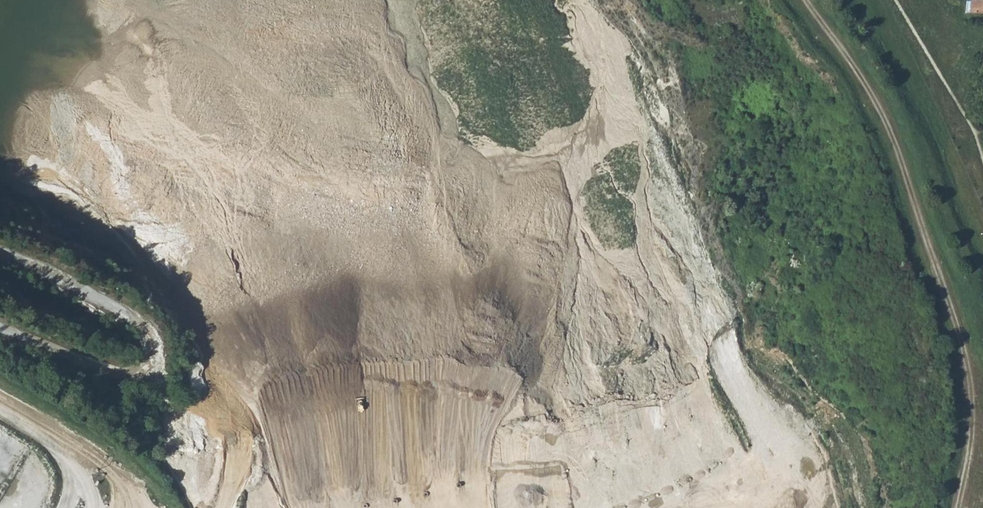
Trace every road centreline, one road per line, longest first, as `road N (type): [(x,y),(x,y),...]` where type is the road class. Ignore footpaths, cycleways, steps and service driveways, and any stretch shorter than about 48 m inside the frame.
road 1 (track): [(958,507),(972,391),(955,321),(889,131),(806,0)]
road 2 (track): [(0,323),(118,366),(140,366),(150,357),(152,338),(135,322),(0,253)]

